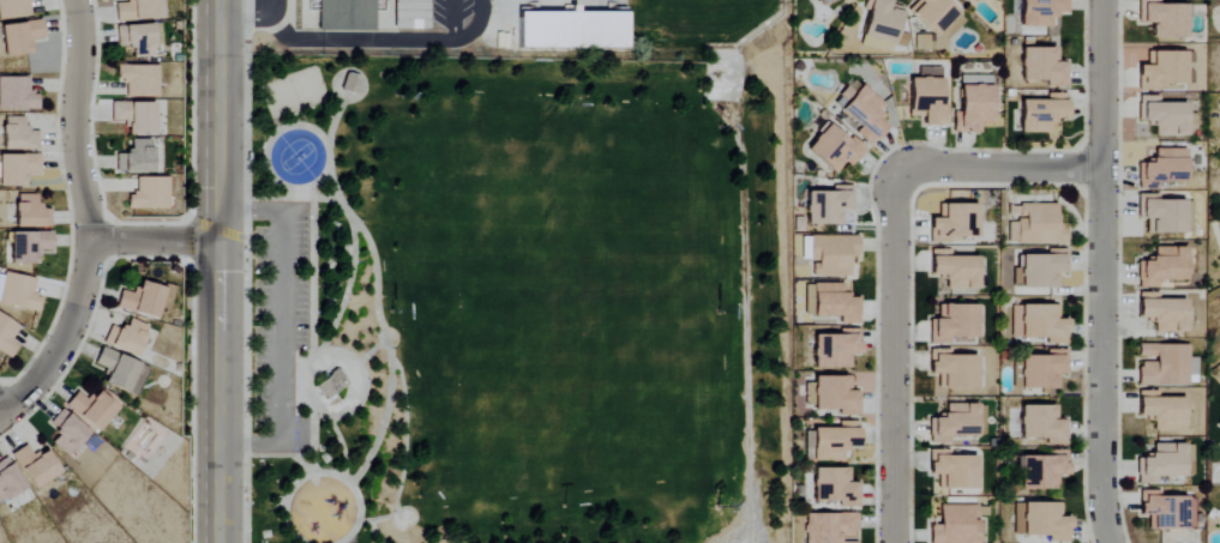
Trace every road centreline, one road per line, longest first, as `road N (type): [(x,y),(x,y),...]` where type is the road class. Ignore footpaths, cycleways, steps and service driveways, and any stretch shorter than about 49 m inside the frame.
road 1 (residential): [(1105,542),(1101,0)]
road 2 (tertiary): [(217,542),(217,0)]
road 3 (residential): [(892,542),(901,168)]
road 4 (residential): [(90,240),(73,129),(80,54),(75,0)]
road 5 (residential): [(0,417),(64,345),(90,240)]
road 6 (residential): [(901,168),(1100,168)]
road 7 (residential): [(217,241),(90,240)]

